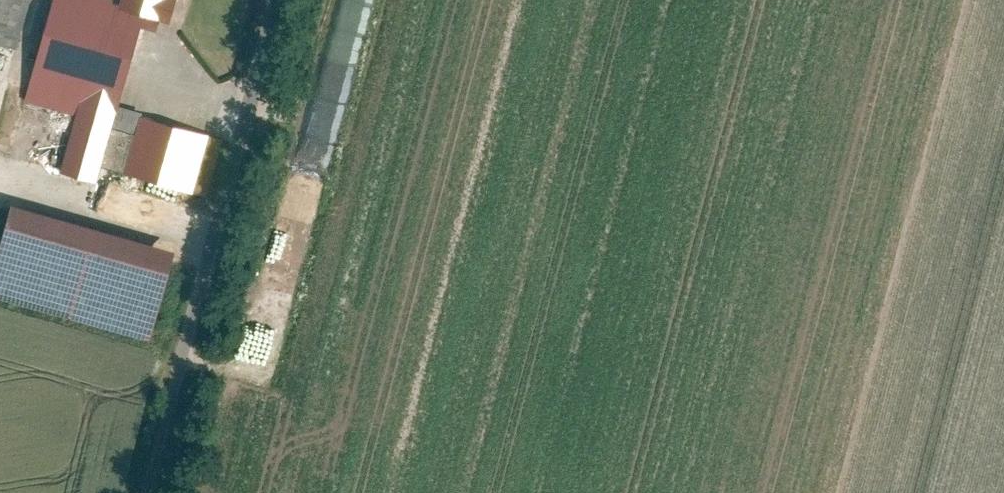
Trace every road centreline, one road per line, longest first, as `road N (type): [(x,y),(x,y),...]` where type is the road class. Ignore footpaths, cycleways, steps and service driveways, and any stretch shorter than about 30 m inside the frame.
road 1 (track): [(273,0),(145,492)]

